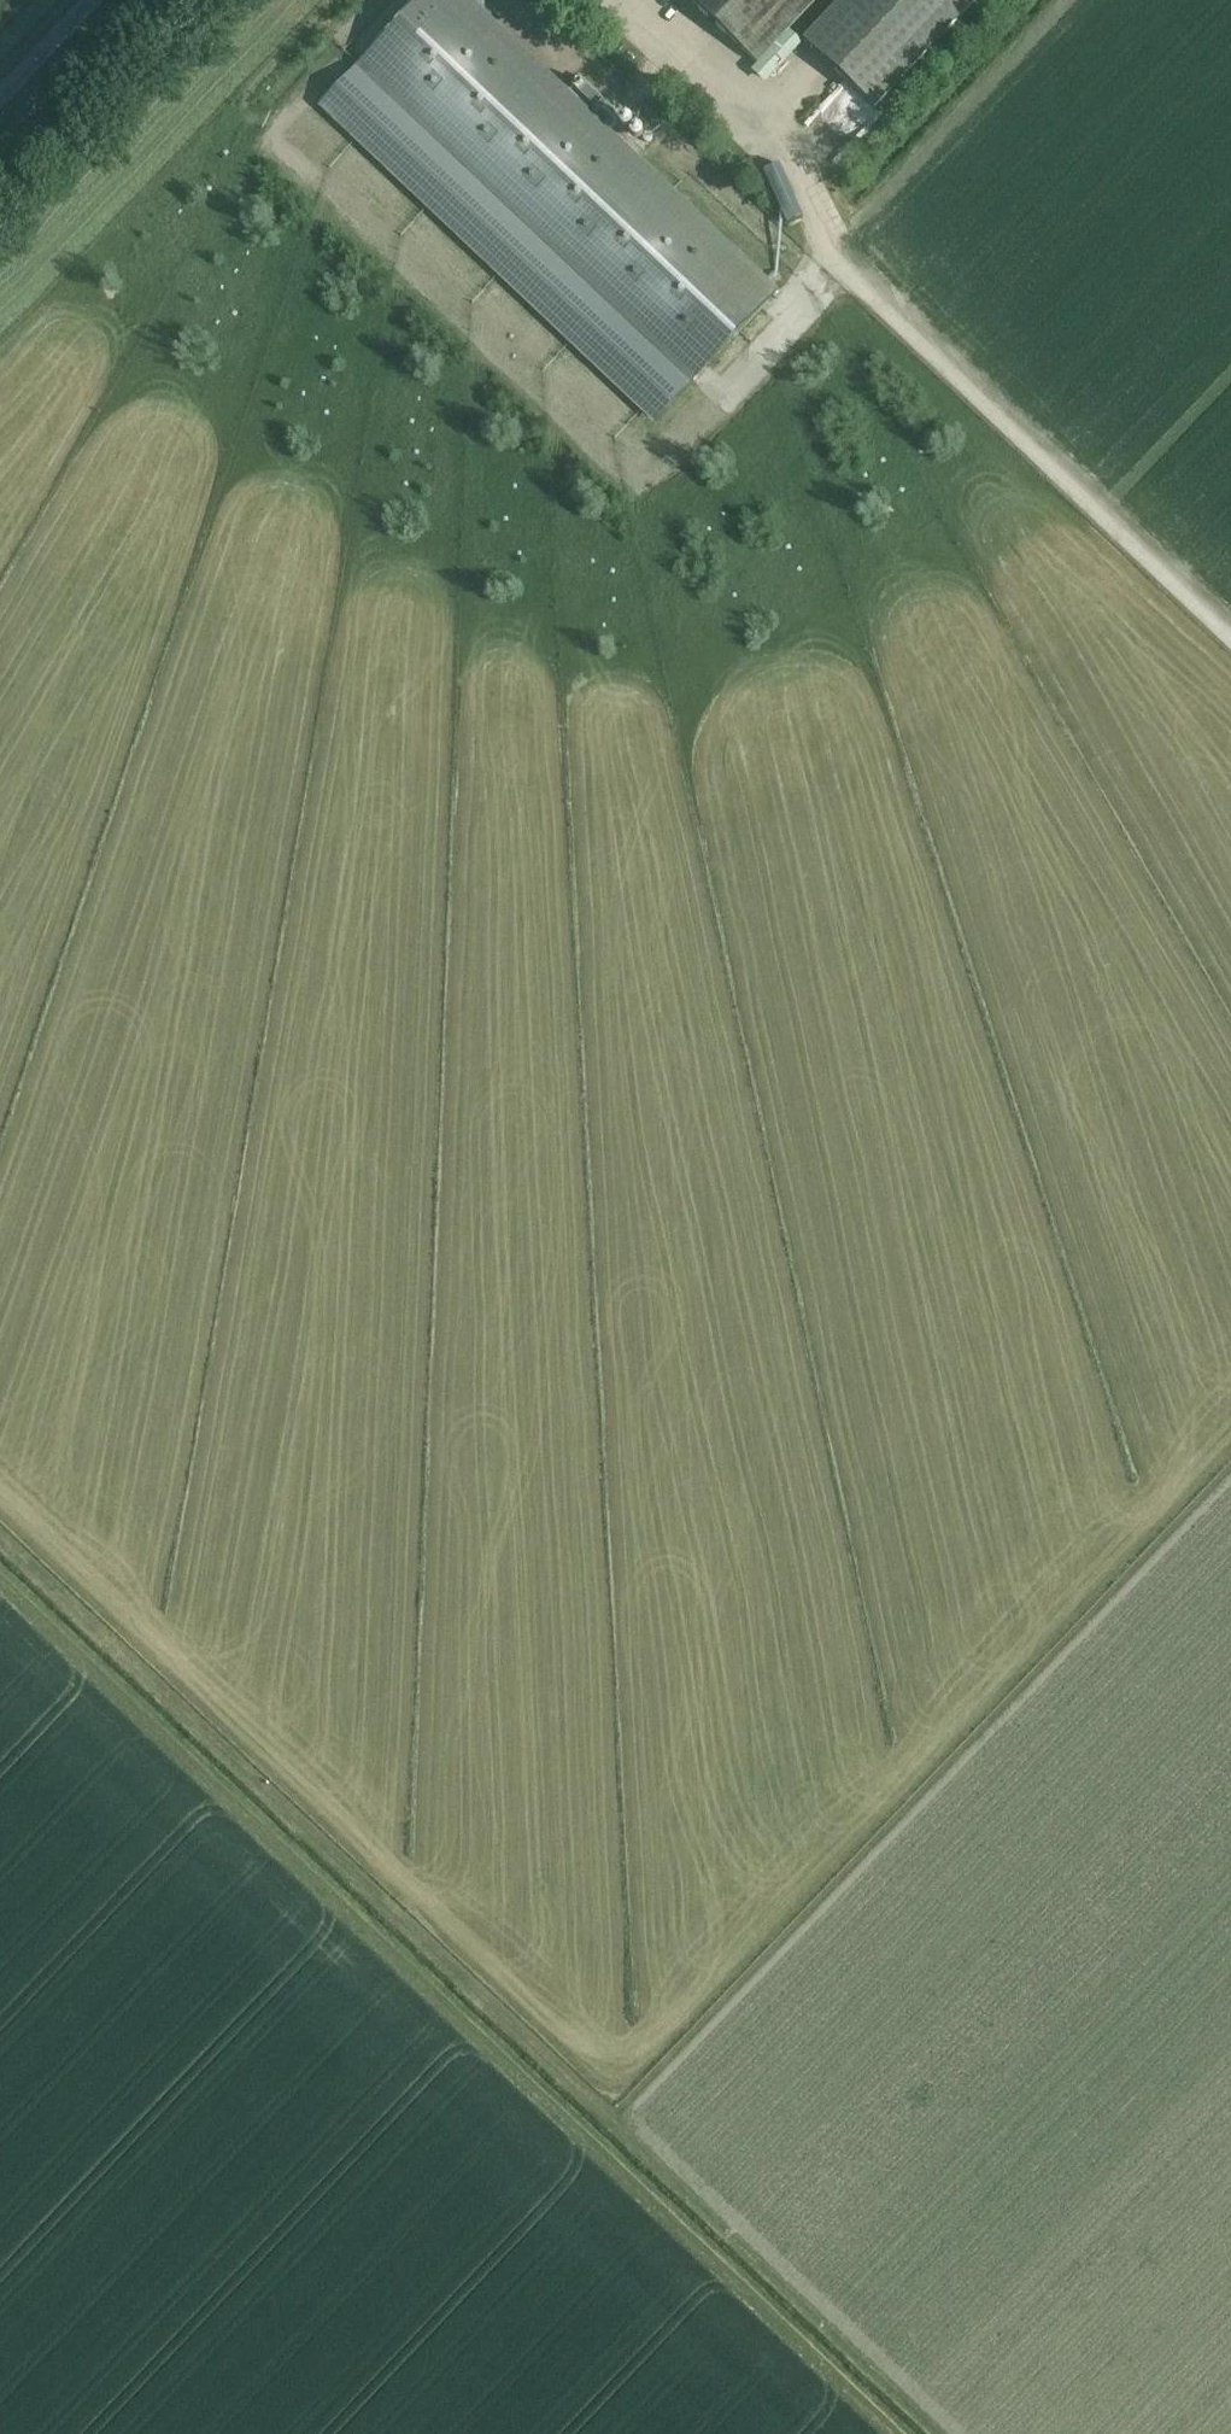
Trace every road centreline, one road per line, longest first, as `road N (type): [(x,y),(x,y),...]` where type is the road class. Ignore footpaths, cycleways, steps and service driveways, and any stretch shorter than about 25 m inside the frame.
road 1 (unclassified): [(0,92),(88,0)]

